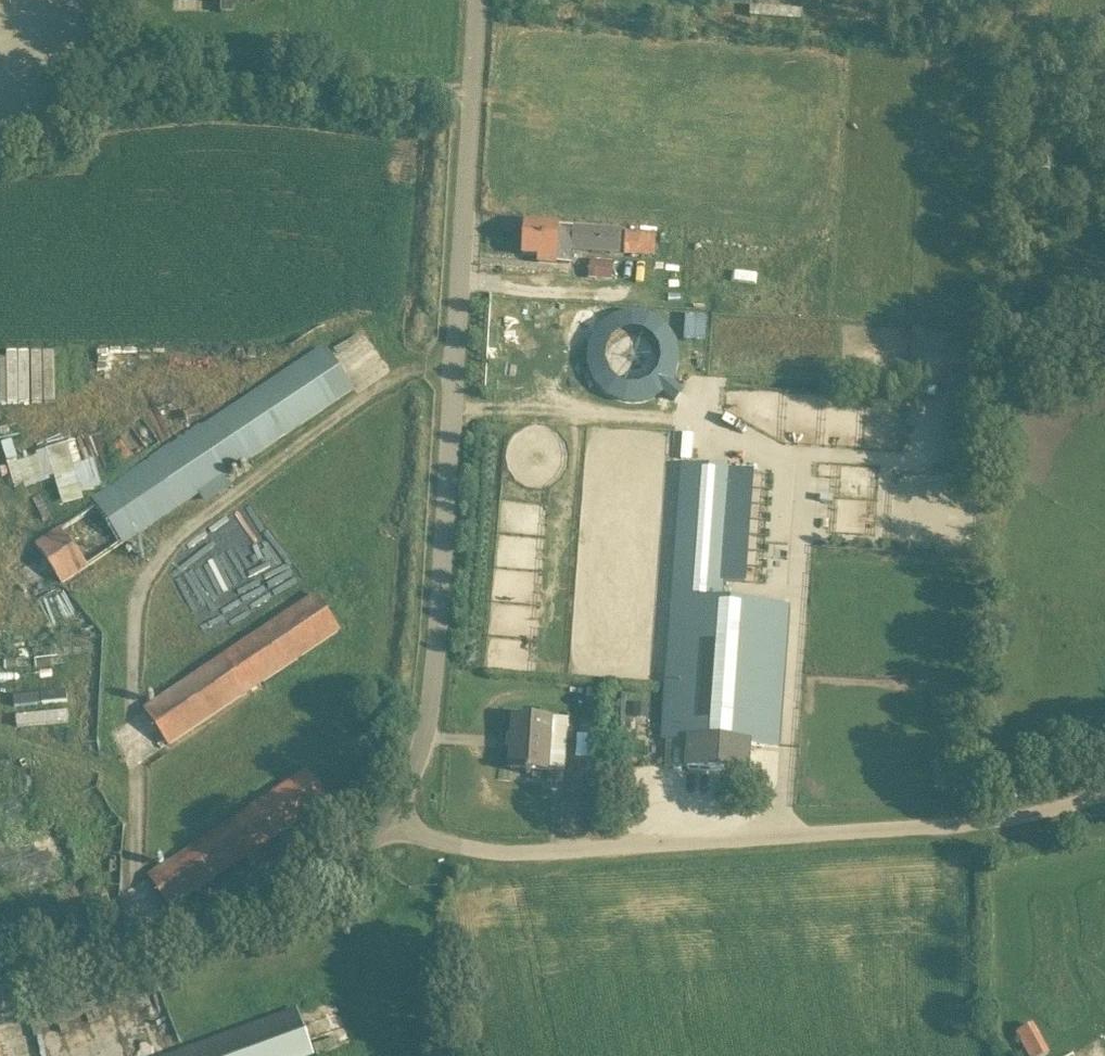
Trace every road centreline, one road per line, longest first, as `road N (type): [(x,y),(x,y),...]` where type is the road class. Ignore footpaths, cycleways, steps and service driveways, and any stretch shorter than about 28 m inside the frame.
road 1 (unclassified): [(402,826),(436,659),(477,0)]
road 2 (unclassified): [(402,826),(461,846),(525,852),(975,825),(1104,794)]
road 3 (unclassified): [(0,997),(326,882),(376,838),(402,826)]

